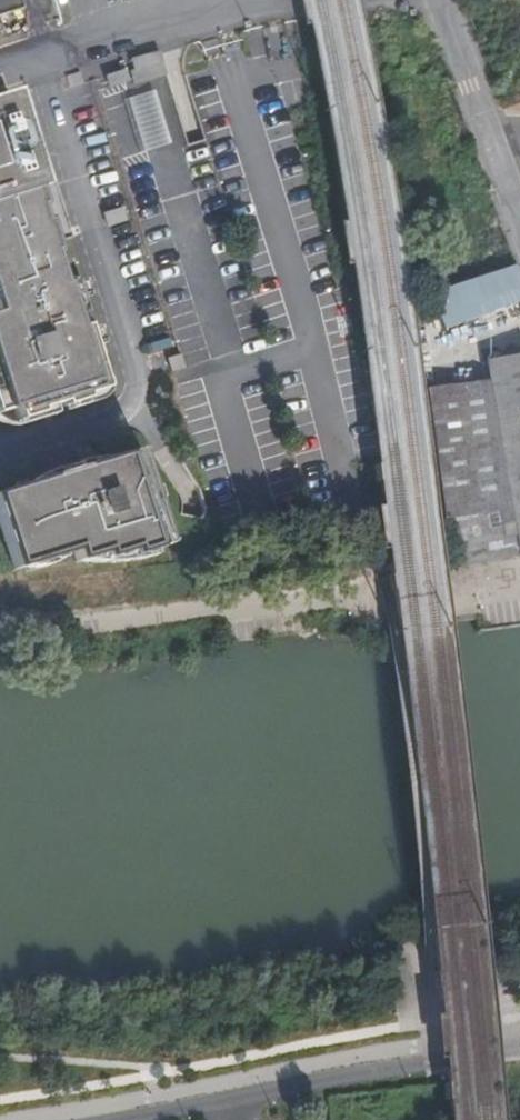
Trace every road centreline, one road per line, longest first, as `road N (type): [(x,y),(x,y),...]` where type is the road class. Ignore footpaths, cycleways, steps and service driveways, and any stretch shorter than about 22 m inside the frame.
road 1 (unclassified): [(0,449),(126,412),(137,396),(32,47)]
road 2 (unclassified): [(519,1049),(121,1119)]
road 3 (unclassified): [(442,0),(519,211)]
road 4 (residential): [(32,47),(220,0)]

